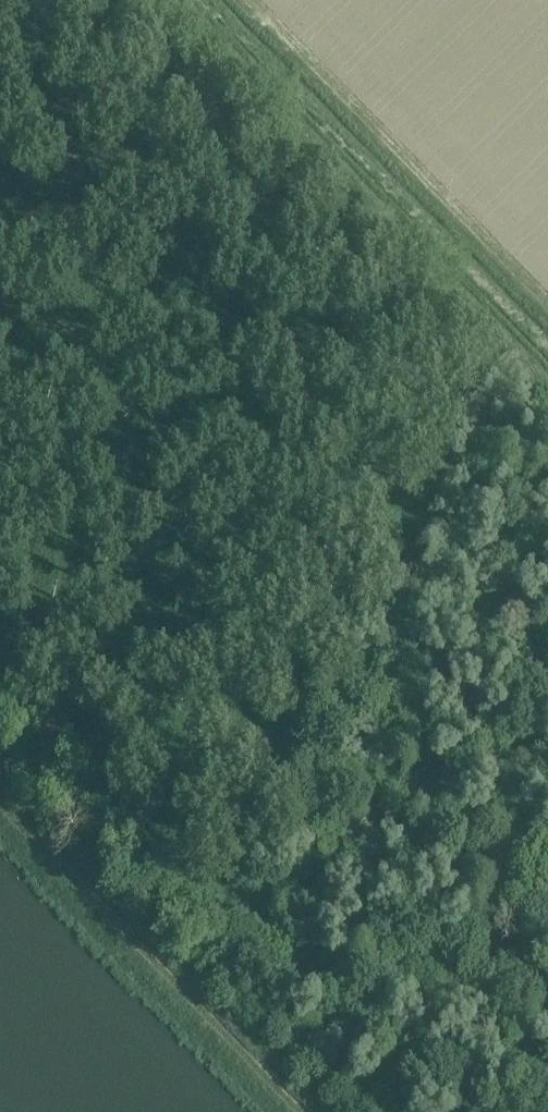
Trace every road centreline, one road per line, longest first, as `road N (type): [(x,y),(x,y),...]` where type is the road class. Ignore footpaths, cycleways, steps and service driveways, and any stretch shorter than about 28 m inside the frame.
road 1 (track): [(0,806),(300,1111)]

